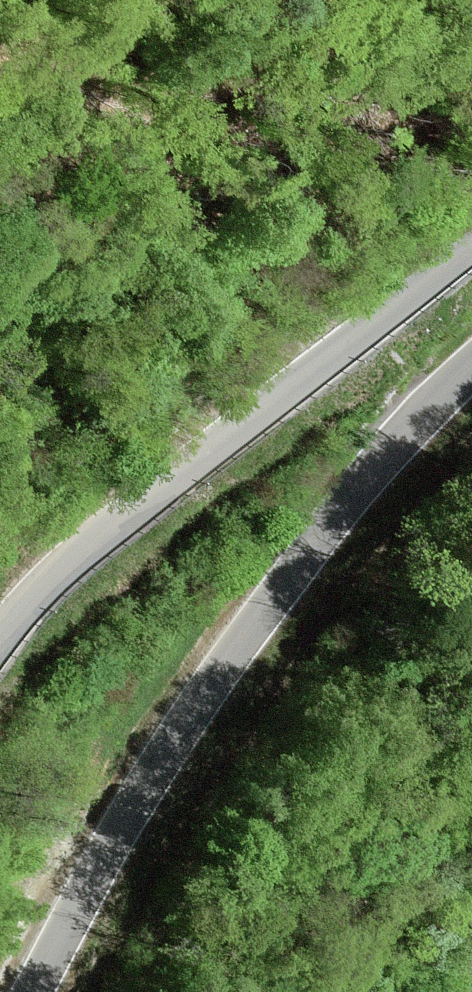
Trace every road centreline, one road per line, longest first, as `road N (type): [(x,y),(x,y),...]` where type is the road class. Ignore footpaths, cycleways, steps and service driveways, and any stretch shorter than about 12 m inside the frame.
road 1 (tertiary): [(34,991),(142,793),(219,675),(376,467),(471,364)]
road 2 (tertiary): [(471,251),(71,562),(0,637)]

